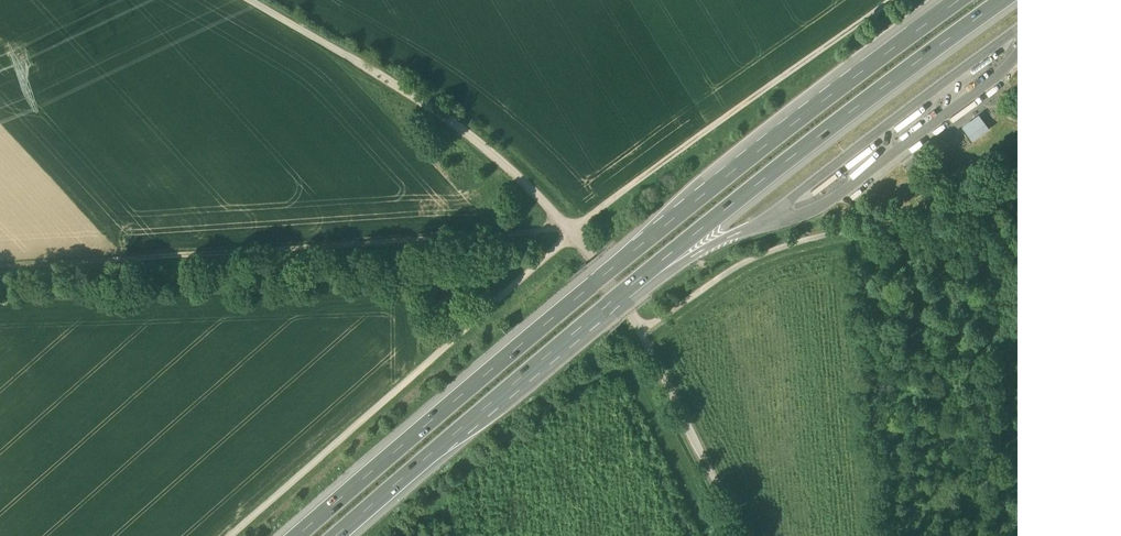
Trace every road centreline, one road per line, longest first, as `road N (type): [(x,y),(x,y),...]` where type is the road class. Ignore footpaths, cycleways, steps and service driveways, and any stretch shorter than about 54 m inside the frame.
road 1 (motorway): [(330,535),(697,232),(1001,0)]
road 2 (motorway): [(960,0),(681,212),(292,535)]
road 3 (track): [(228,535),(572,230)]
road 4 (track): [(572,230),(890,0)]

